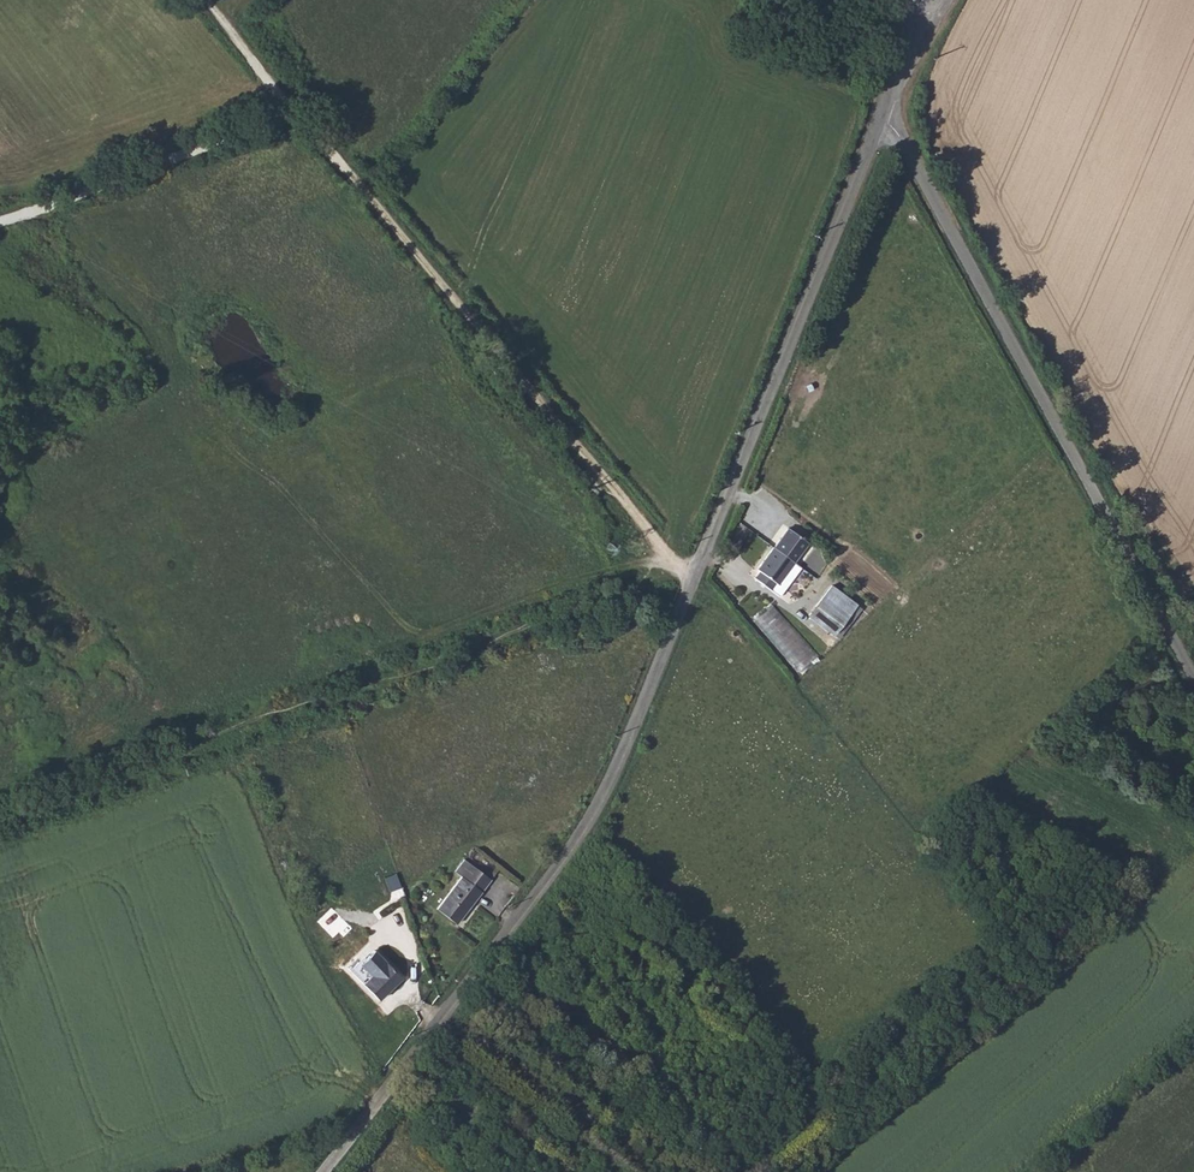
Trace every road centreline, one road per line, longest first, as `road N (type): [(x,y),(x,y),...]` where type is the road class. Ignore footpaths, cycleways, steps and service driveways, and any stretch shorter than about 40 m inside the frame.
road 1 (unclassified): [(324,1171),(596,809),(882,117)]
road 2 (track): [(206,0),(691,582)]
road 3 (unclassified): [(882,117),(903,141),(1193,681)]
road 4 (track): [(670,553),(556,583),(282,681)]
road 5 (track): [(291,110),(0,225)]

